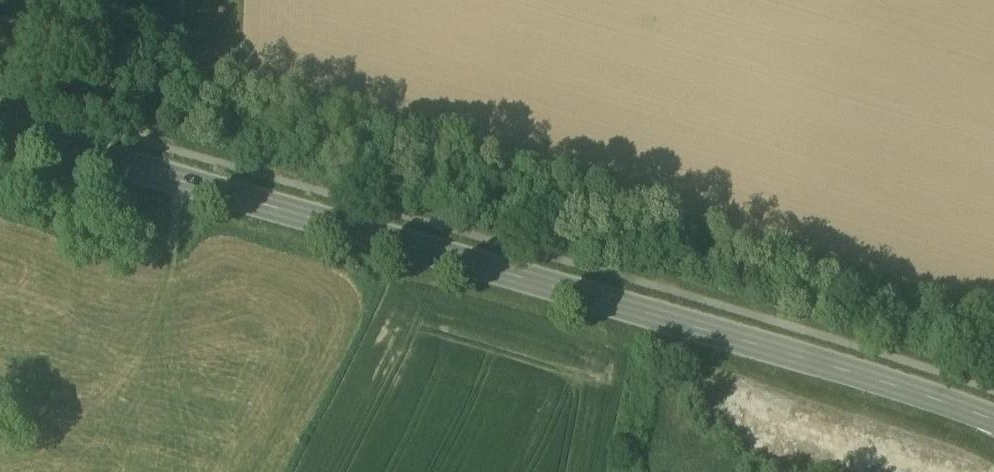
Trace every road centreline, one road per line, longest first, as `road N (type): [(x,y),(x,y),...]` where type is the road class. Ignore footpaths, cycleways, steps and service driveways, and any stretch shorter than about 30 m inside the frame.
road 1 (primary): [(993,424),(0,135)]

